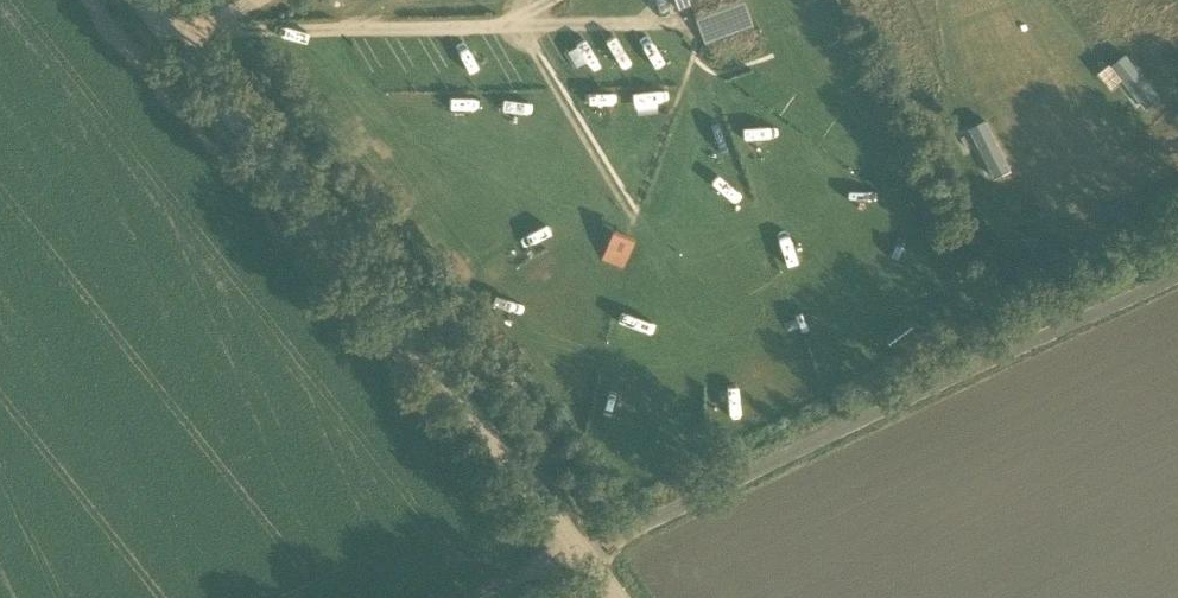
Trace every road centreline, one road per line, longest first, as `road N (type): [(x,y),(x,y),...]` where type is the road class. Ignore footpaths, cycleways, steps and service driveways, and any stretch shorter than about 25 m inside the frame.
road 1 (unclassified): [(567,546),(129,0)]
road 2 (unclassified): [(567,546),(1177,269)]

